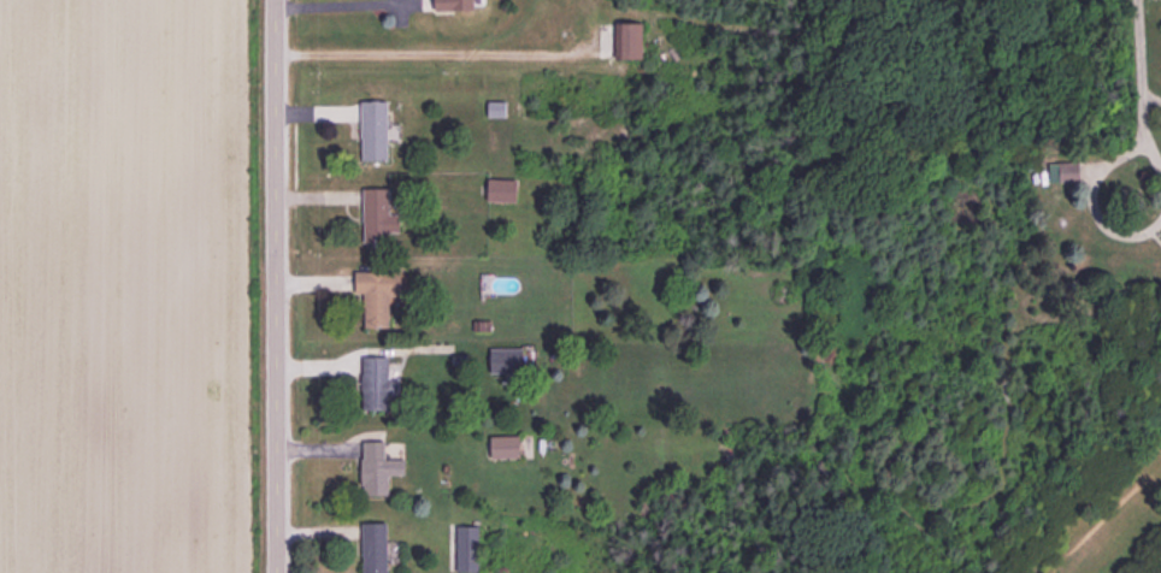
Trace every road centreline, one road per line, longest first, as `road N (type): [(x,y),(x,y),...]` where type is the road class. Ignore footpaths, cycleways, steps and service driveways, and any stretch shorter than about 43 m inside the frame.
road 1 (residential): [(278,572),(277,0)]

